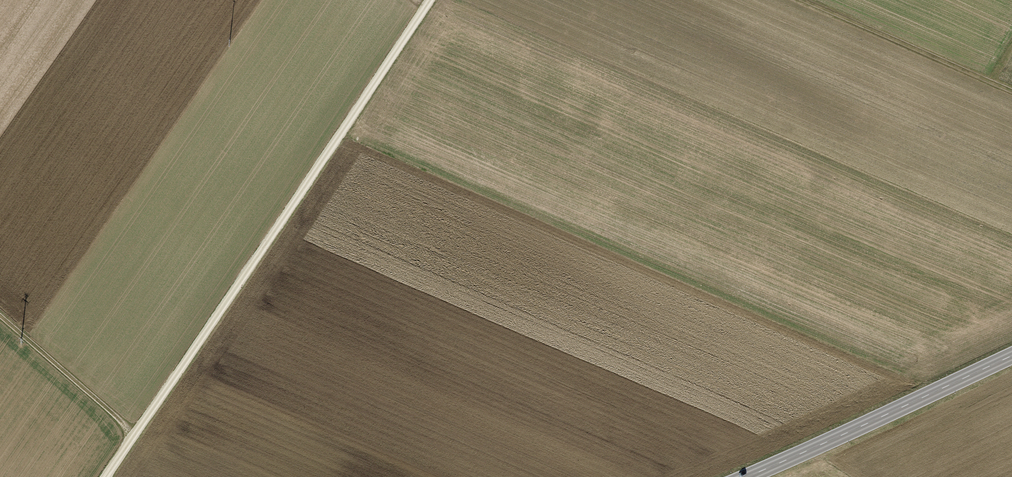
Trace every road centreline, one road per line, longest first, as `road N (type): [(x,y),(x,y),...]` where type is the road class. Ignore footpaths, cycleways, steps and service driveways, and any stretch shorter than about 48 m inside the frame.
road 1 (track): [(430,0),(106,476)]
road 2 (primary): [(747,476),(1011,356)]
road 3 (track): [(804,0),(1011,90)]
road 4 (track): [(133,438),(0,316)]

